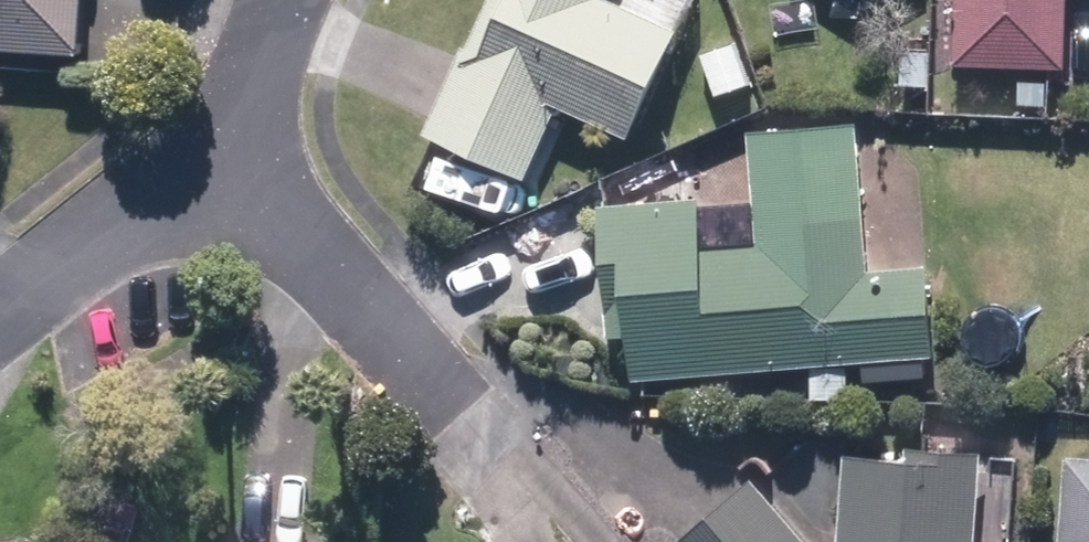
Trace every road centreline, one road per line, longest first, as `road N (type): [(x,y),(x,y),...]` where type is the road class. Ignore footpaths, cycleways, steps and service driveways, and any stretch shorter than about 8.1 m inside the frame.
road 1 (residential): [(444,405),(221,147)]
road 2 (residential): [(0,325),(221,147)]
road 3 (residential): [(221,147),(286,0)]

